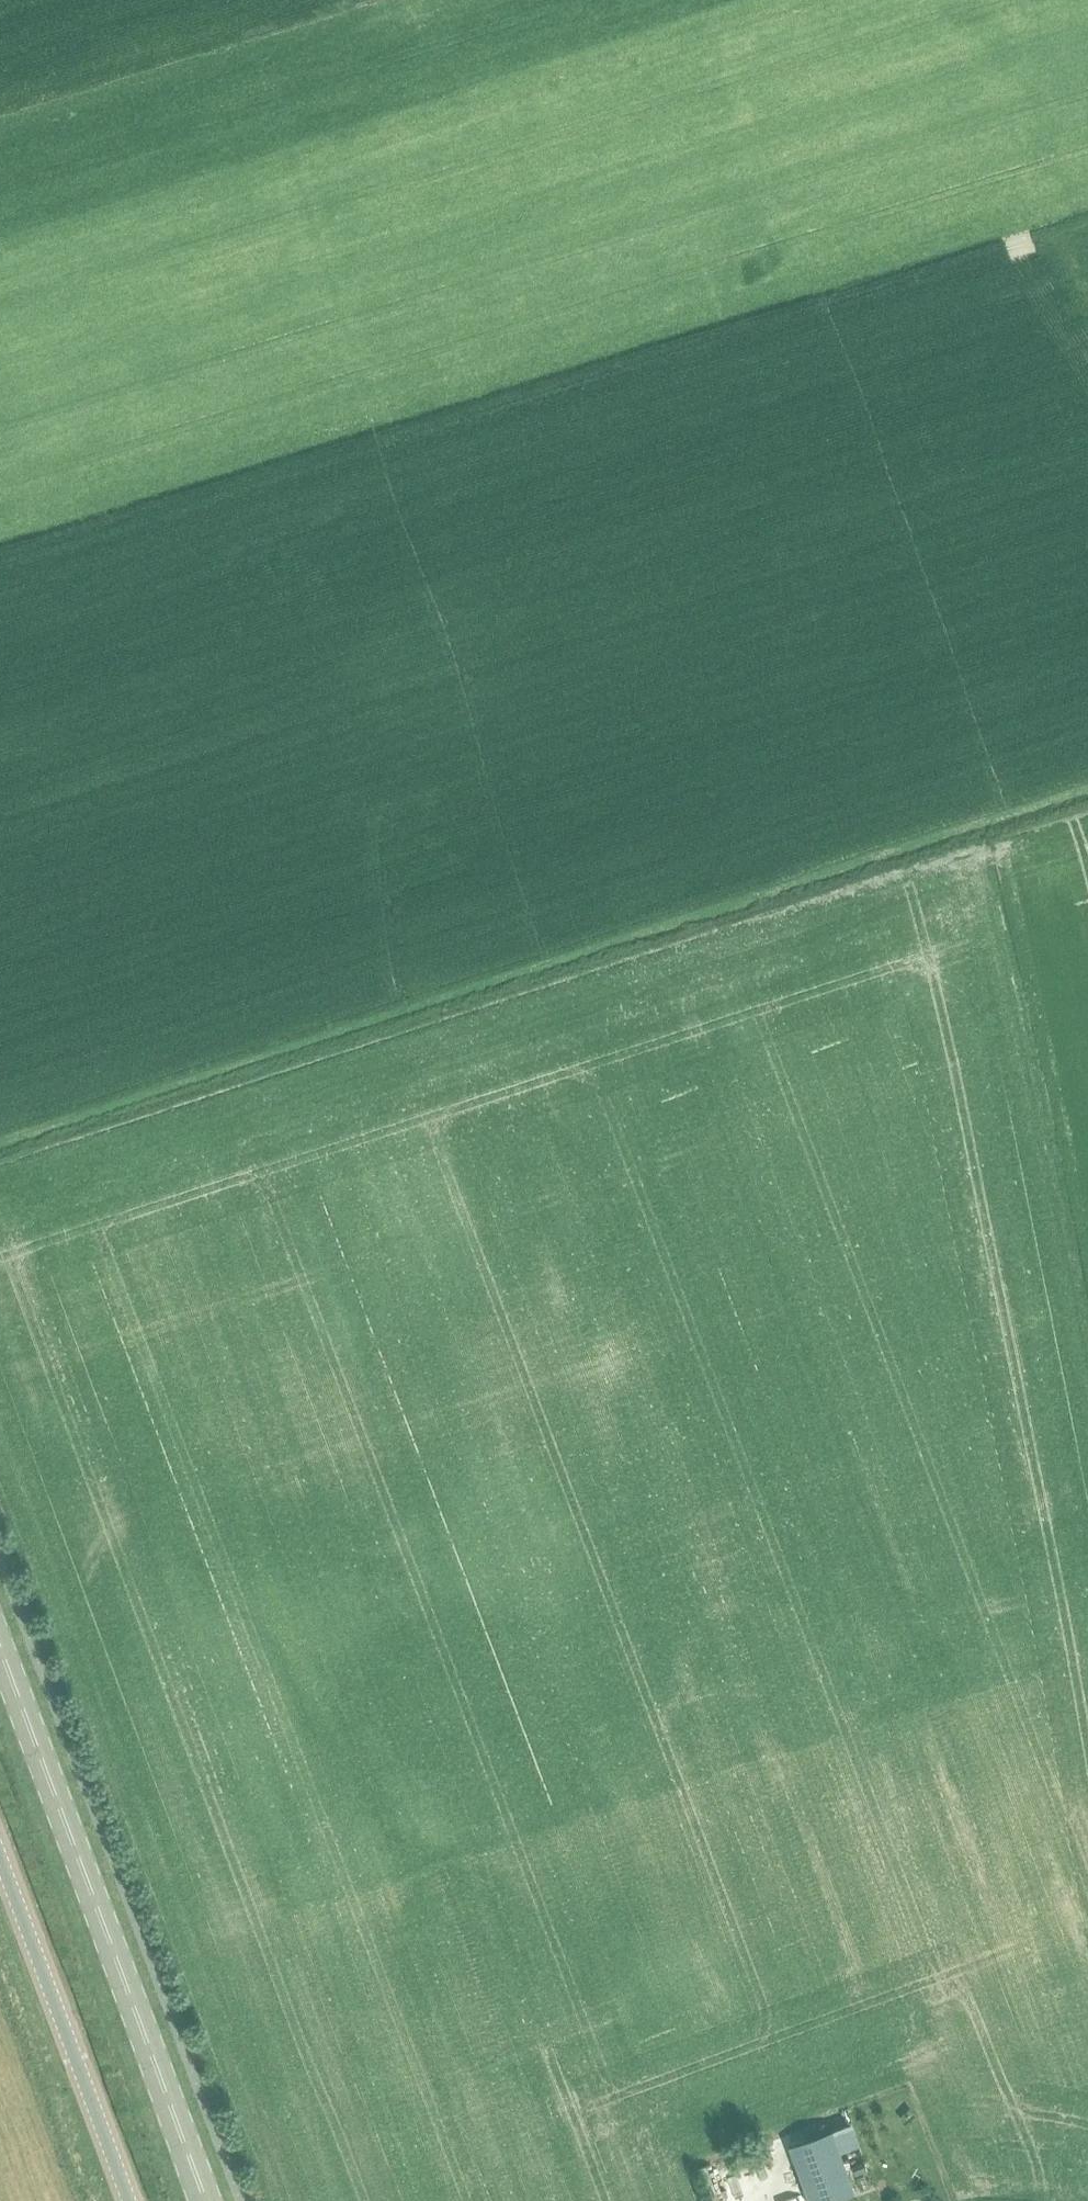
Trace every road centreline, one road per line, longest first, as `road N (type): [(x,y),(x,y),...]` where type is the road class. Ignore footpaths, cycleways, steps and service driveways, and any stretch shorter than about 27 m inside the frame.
road 1 (secondary): [(0,1653),(203,2200)]
road 2 (tertiary): [(129,2200),(0,1857)]

